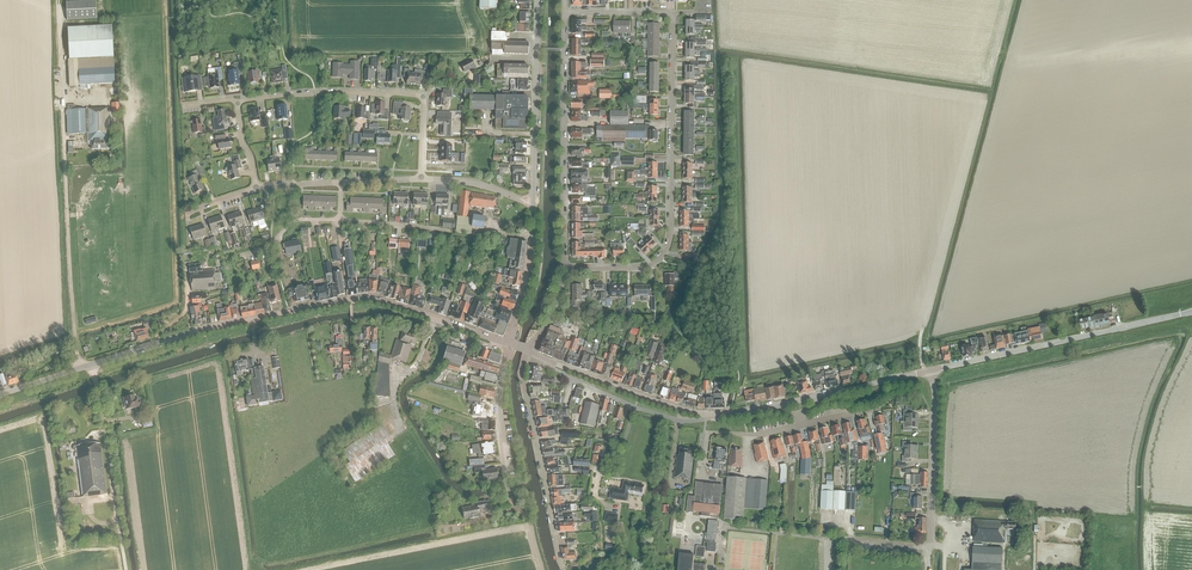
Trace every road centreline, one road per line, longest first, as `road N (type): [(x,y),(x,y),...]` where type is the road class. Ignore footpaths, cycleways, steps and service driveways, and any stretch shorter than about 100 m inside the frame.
road 1 (tertiary): [(0,394),(191,333),(351,301),(392,305),(508,343)]
road 2 (residential): [(565,267),(643,267),(669,243),(673,12)]
road 3 (tertiary): [(931,370),(1191,312)]
road 4 (residential): [(421,180),(418,95),(314,93),(238,103)]
road 5 (residential): [(565,267),(565,12)]
road 6 (residential): [(528,350),(523,383),(564,569)]
road 7 (tertiary): [(534,203),(537,0)]
road 8 (unclassified): [(930,549),(931,370)]
road 9 (residential): [(550,361),(635,407),(678,420),(710,414)]
road 10 (tertiary): [(710,414),(550,361)]
road 11 (residential): [(257,189),(421,180)]
road 12 (unclassified): [(507,485),(500,441),(508,343)]
road 13 (tertiary): [(508,343),(527,271),(534,203)]

